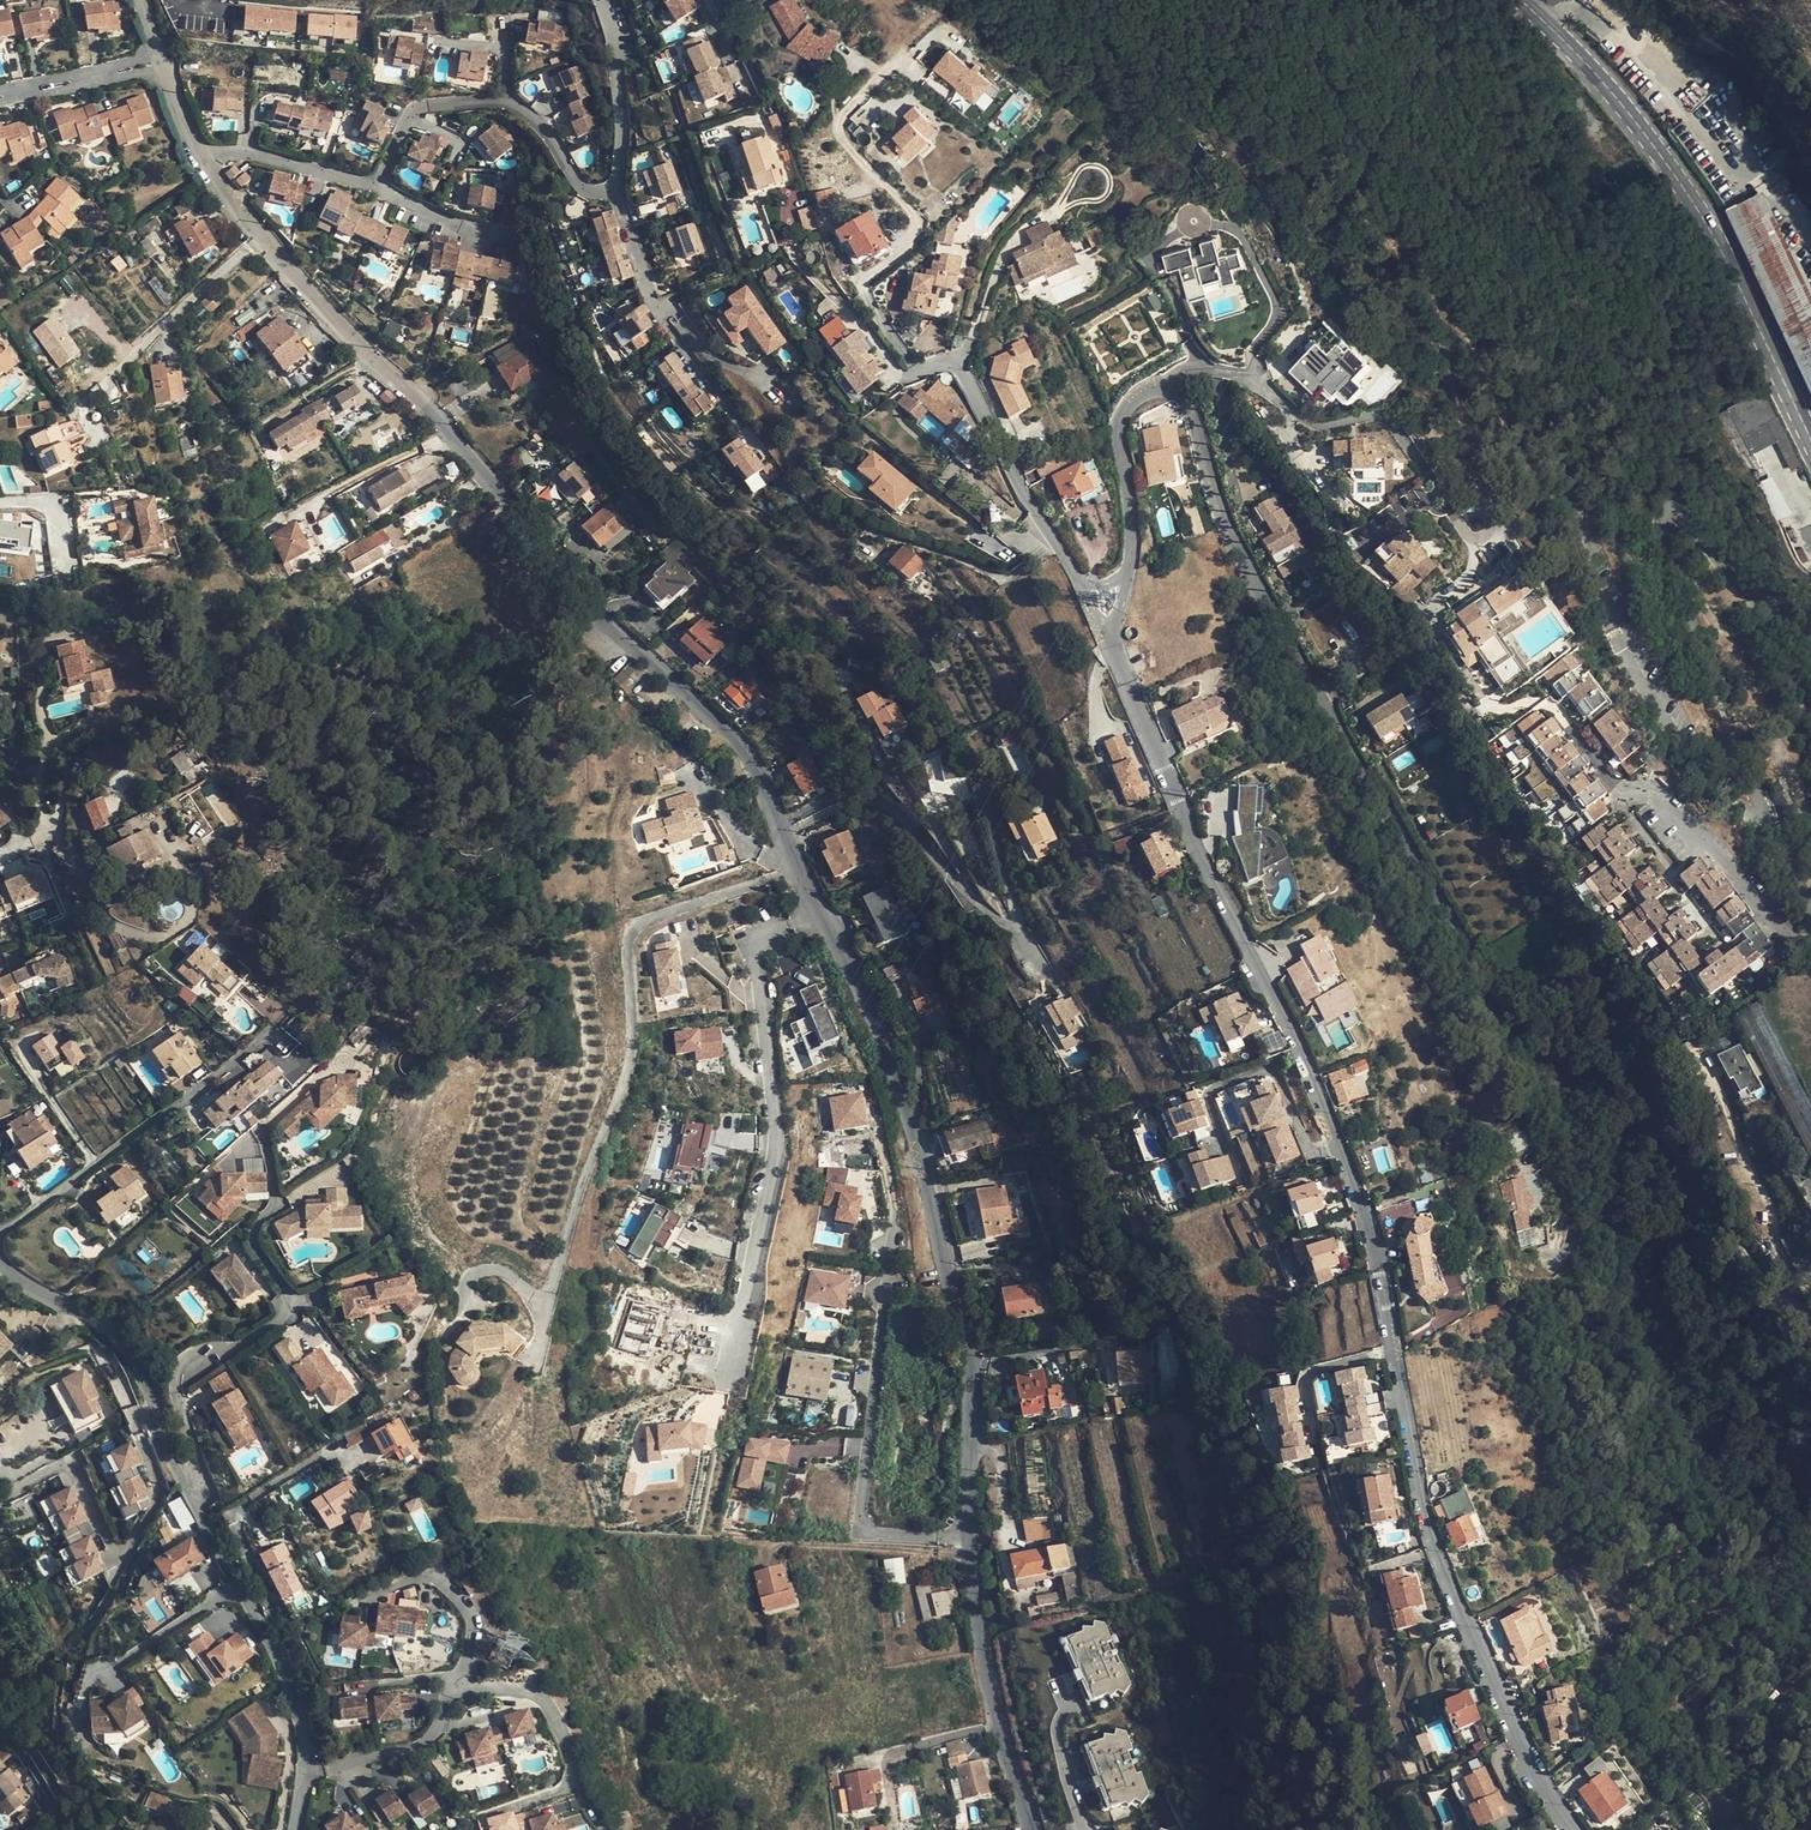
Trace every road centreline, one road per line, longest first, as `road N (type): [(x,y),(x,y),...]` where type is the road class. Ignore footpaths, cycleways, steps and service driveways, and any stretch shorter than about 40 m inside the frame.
road 1 (residential): [(201,158),(260,238),(761,774),(790,857),(857,979),(920,1159),(965,1351),(973,1537)]
road 2 (residential): [(1172,385),(1188,394),(1221,508),(1292,648),(1577,1140),(1687,1448),(1778,1563),(1810,1587)]
road 3 (residential): [(1570,1829),(1436,1562),(1376,1253),(1295,1046),(1185,826),(1100,608)]
road 4 (residential): [(1810,668),(1723,576),(1679,510),(1668,507),(1661,515),(1759,808),(1808,913),(1806,929),(1786,933),(1714,848),(1648,797),(1626,795)]
road 5 (residential): [(0,1263),(101,1325),(130,1358),(300,1716),(306,1771),(295,1829)]
road 6 (residential): [(1172,385),(1191,375),(1229,374),(1323,426),(1380,413),(1474,547),(1468,575),(1437,597),(1434,628),(1488,707),(1543,702)]
road 7 (secondary): [(1526,0),(1619,99),(1703,210),(1810,437)]
road 8 (residential): [(1100,608),(1021,493),(956,361),(906,378),(863,318),(785,256)]
road 9 (residential): [(973,1537),(867,1534),(860,1518),(890,1238)]
road 10 (residential): [(0,1230),(296,1011)]
road 11 (residential): [(973,1537),(984,1658),(1030,1829)]
road 12 (residential): [(1100,608),(1118,592),(1134,538),(1119,424),(1150,388),(1172,385)]
road 13 (residential): [(0,859),(48,836),(72,775),(182,729)]
road 14 (residential): [(614,192),(621,109),(614,44),(597,0)]
road 15 (residential): [(201,158),(261,155),(374,187)]
road 16 (residential): [(374,187),(415,109),(504,101)]
road 17 (residential): [(162,60),(0,95)]
road 18 (residential): [(504,101),(554,142),(580,187),(614,192)]
road 19 (residential): [(665,317),(614,192)]
road 20 (residential): [(374,187),(489,235)]

